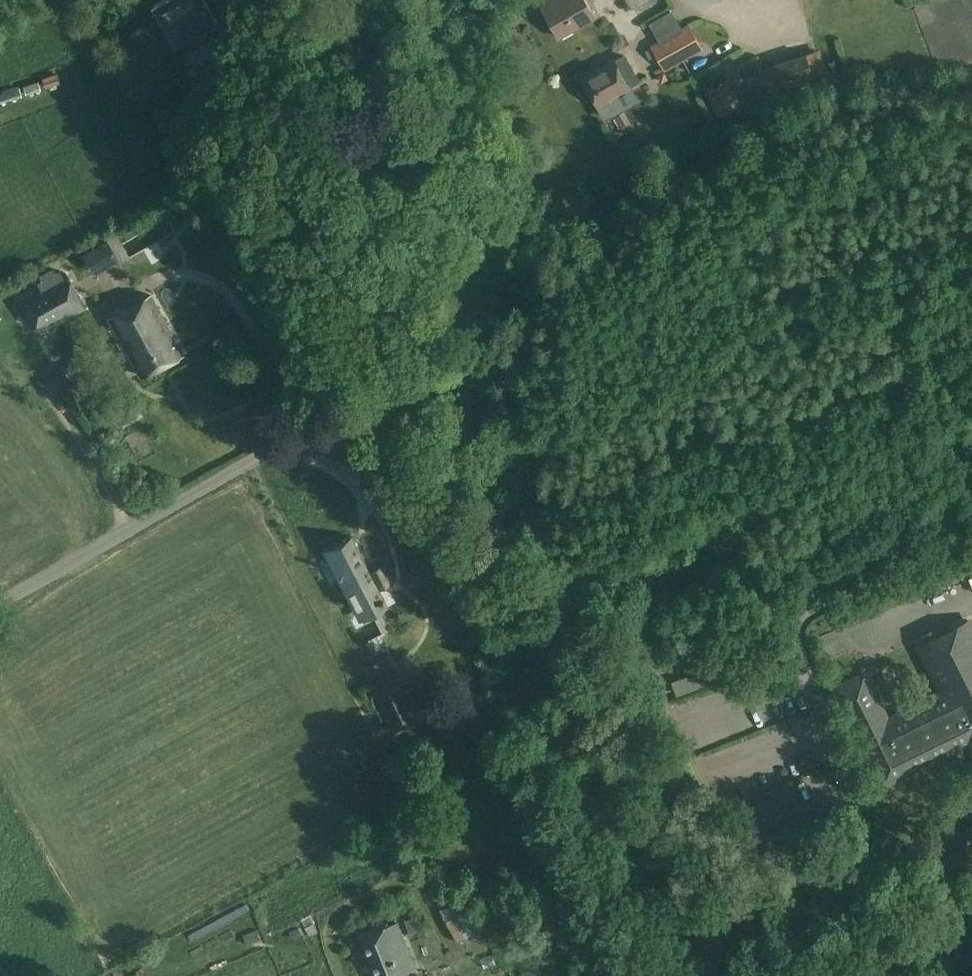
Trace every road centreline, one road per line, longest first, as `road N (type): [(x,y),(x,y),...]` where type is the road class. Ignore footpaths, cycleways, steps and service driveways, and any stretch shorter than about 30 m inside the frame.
road 1 (unclassified): [(667,975),(572,806),(378,382)]
road 2 (unclassified): [(378,382),(0,599)]
road 3 (unclassified): [(378,382),(192,51)]

